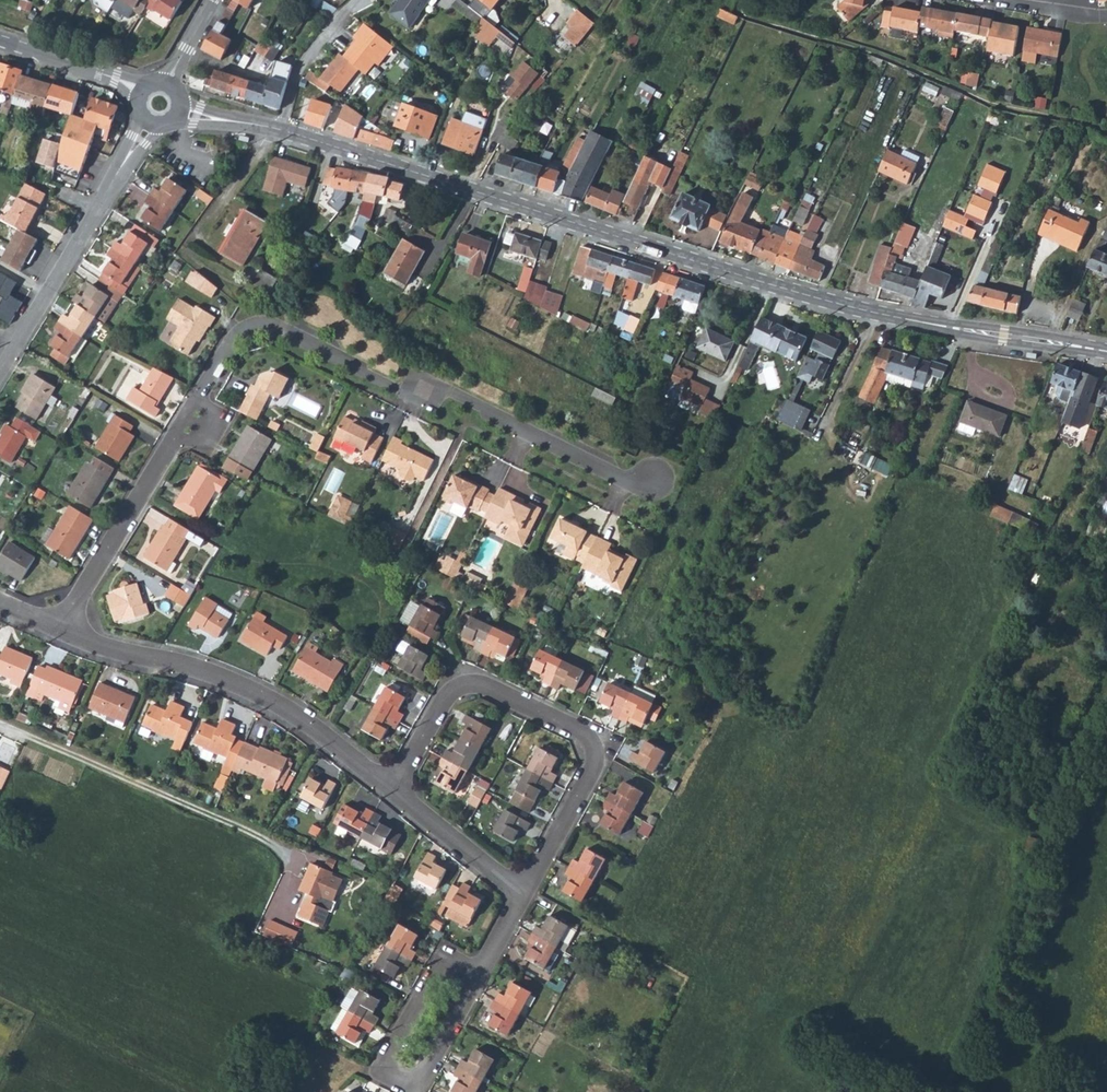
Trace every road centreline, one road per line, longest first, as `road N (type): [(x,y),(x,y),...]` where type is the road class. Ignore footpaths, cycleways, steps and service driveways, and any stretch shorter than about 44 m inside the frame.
road 1 (tertiary): [(1106,352),(795,294),(278,130),(179,110)]
road 2 (residential): [(653,485),(622,481),(431,388),(406,395),(268,330),(246,332),(140,498),(66,636)]
road 3 (residential): [(394,793),(456,690),(481,684),(585,734),(594,748),(592,768),(523,896)]
road 4 (track): [(967,1091),(1028,953),(1056,833),(1106,701)]
road 5 (residential): [(66,636),(241,684),(394,793)]
road 6 (residential): [(149,122),(0,370)]
road 7 (residential): [(477,976),(441,958),(372,1073),(402,1091)]
road 8 (residential): [(394,793),(523,896)]
road 9 (tertiary): [(140,92),(0,40)]
road 10 (residential): [(413,1091),(477,976)]

